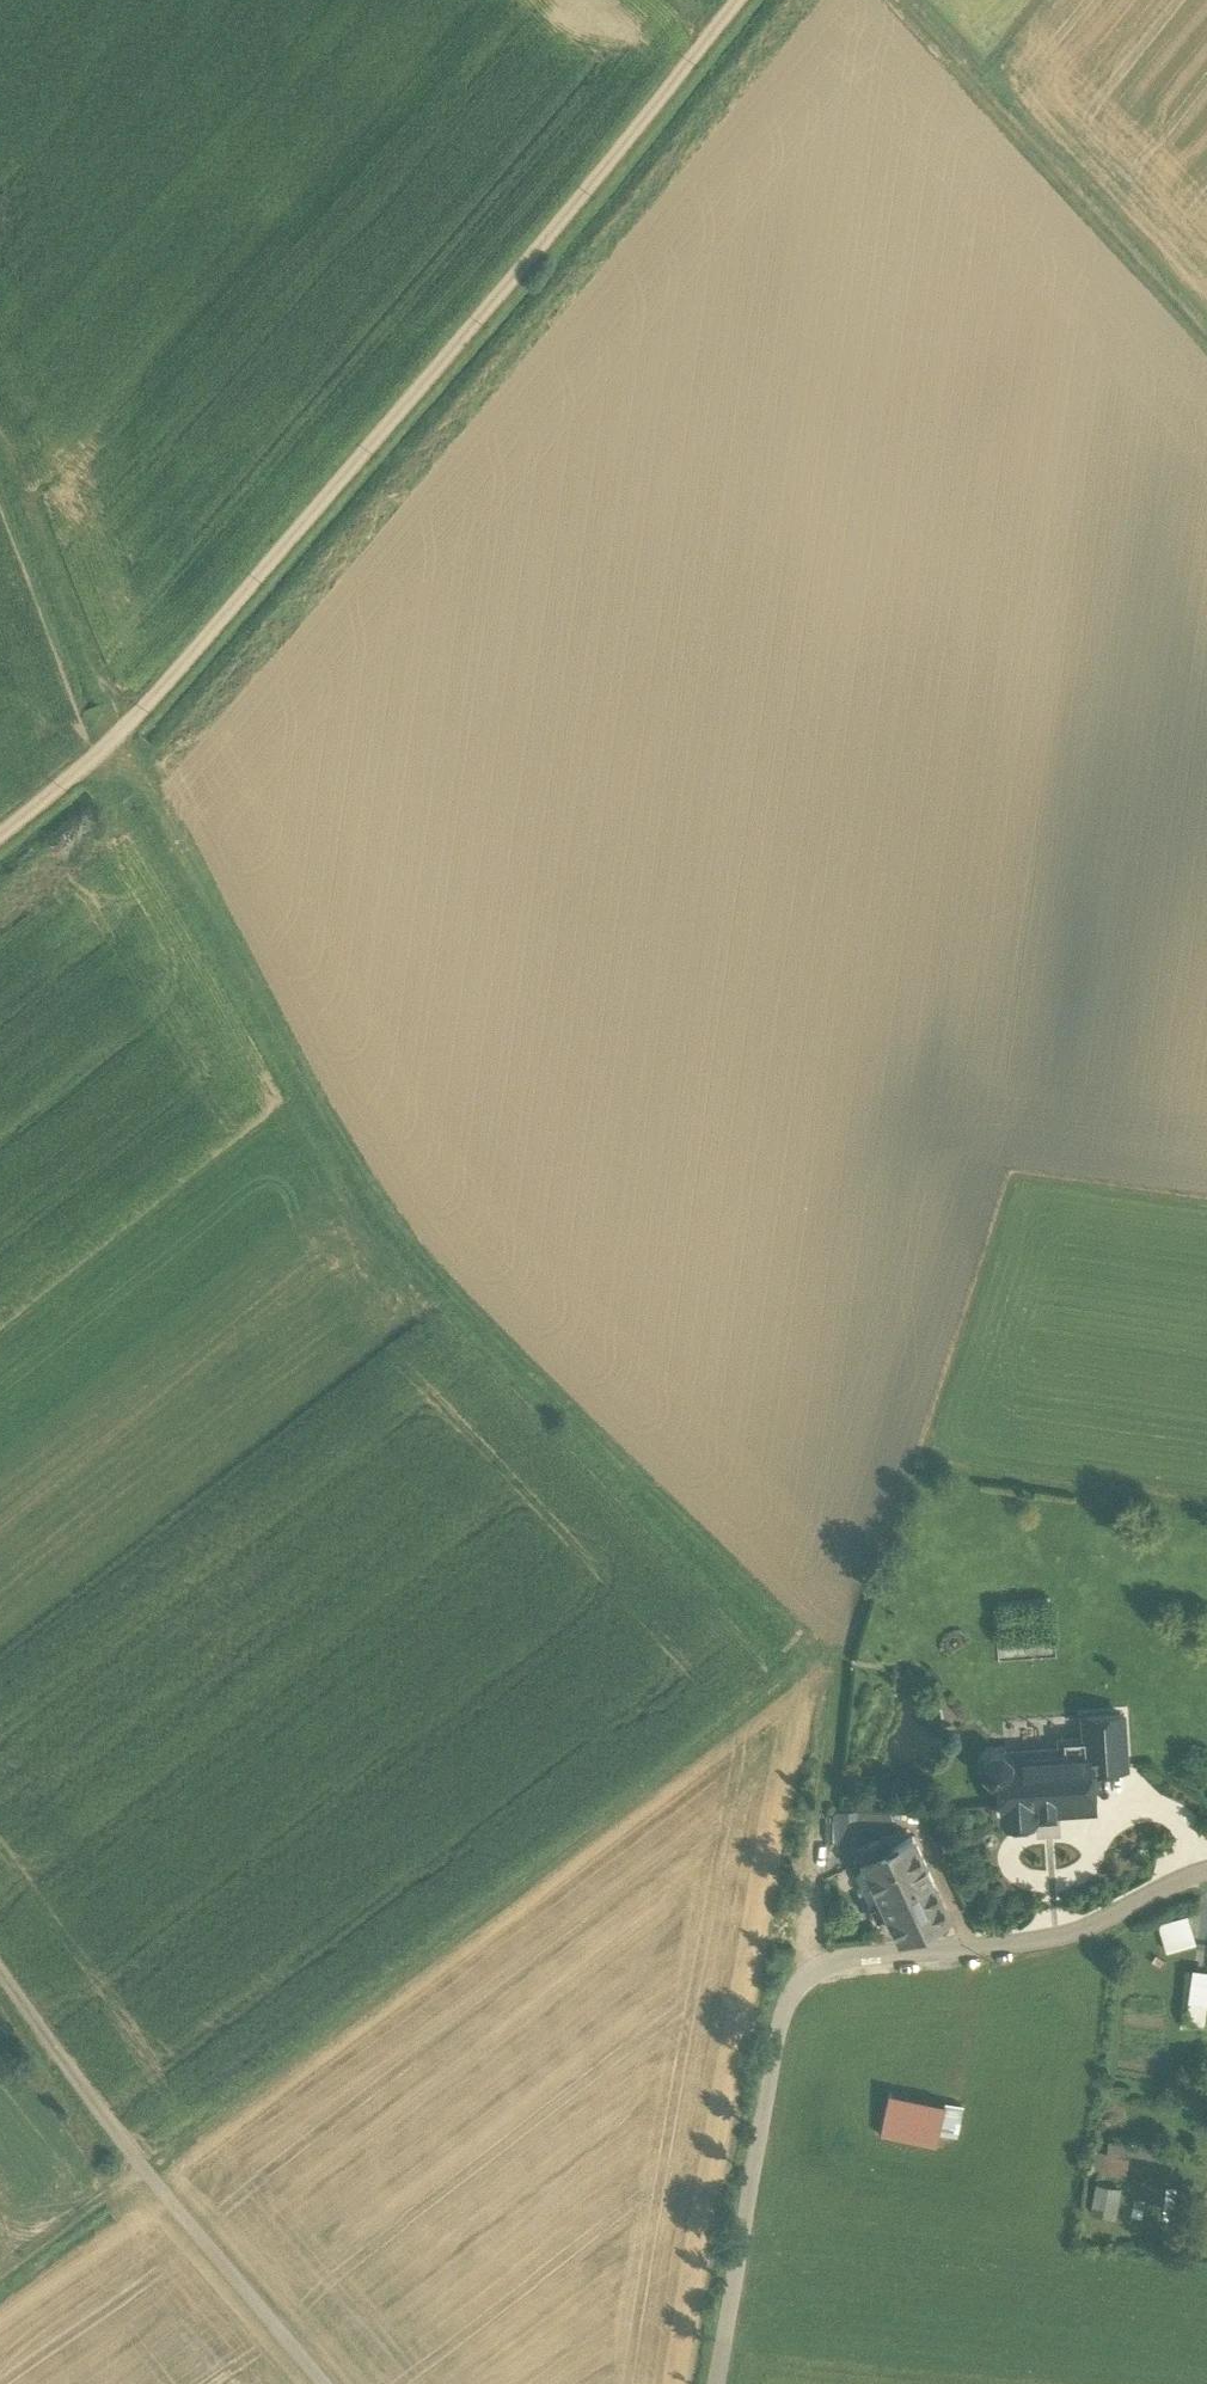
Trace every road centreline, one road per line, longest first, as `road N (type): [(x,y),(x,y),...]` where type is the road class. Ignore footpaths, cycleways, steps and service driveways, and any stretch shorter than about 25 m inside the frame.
road 1 (track): [(128,723),(374,1217),(405,1257),(825,1668)]
road 2 (track): [(0,837),(128,723),(478,319),(737,0)]
road 3 (track): [(148,2170),(825,1668)]
road 4 (track): [(0,1960),(148,2170),(327,2383)]
road 5 (residential): [(783,2009),(811,1975),(840,1960),(1087,1935),(1178,1884),(1206,1878)]
road 6 (track): [(1206,335),(902,0)]
road 7 (unclassified): [(716,2383),(783,2009)]
road 8 (track): [(811,1975),(807,1955),(842,1686),(825,1668)]
road 9 (track): [(148,2170),(0,2278)]

